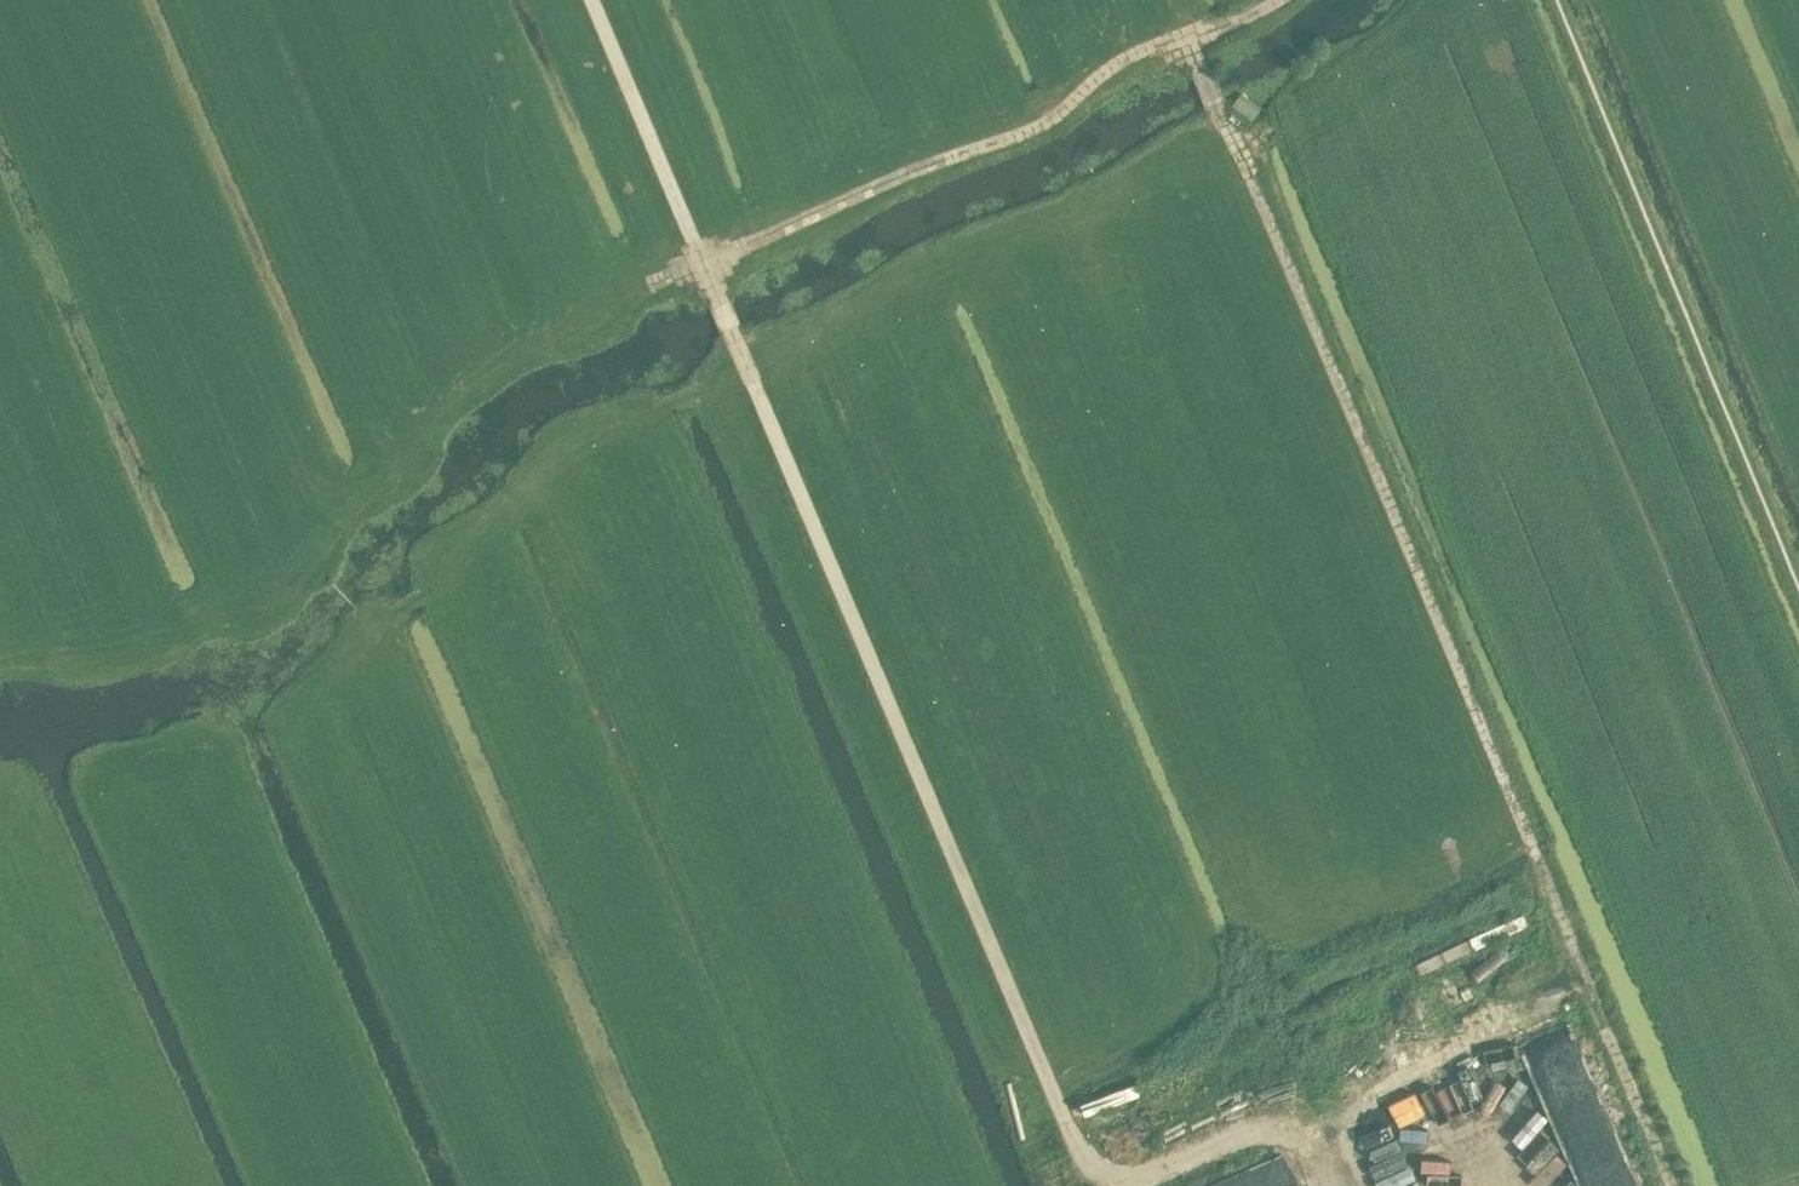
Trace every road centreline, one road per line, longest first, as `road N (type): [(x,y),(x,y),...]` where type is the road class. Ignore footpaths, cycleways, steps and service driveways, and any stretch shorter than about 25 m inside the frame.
road 1 (track): [(1339,1185),(1295,1117),(1096,1180),(599,0)]
road 2 (track): [(0,662),(201,616),(467,392),(741,247),(1029,133),(1113,65),(1278,0)]
road 3 (track): [(502,1067),(415,760),(361,610)]

